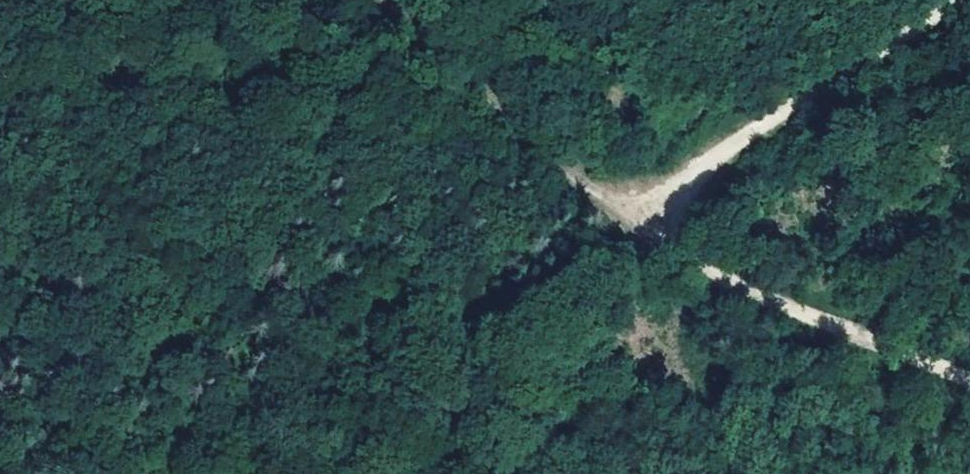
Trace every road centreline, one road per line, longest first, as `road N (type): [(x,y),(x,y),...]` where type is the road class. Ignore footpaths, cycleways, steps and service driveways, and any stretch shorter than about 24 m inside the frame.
road 1 (track): [(969,1),(724,155),(499,334),(20,473)]
road 2 (track): [(969,398),(940,391),(719,277),(539,150),(374,0)]
road 3 (track): [(573,173),(535,0)]

